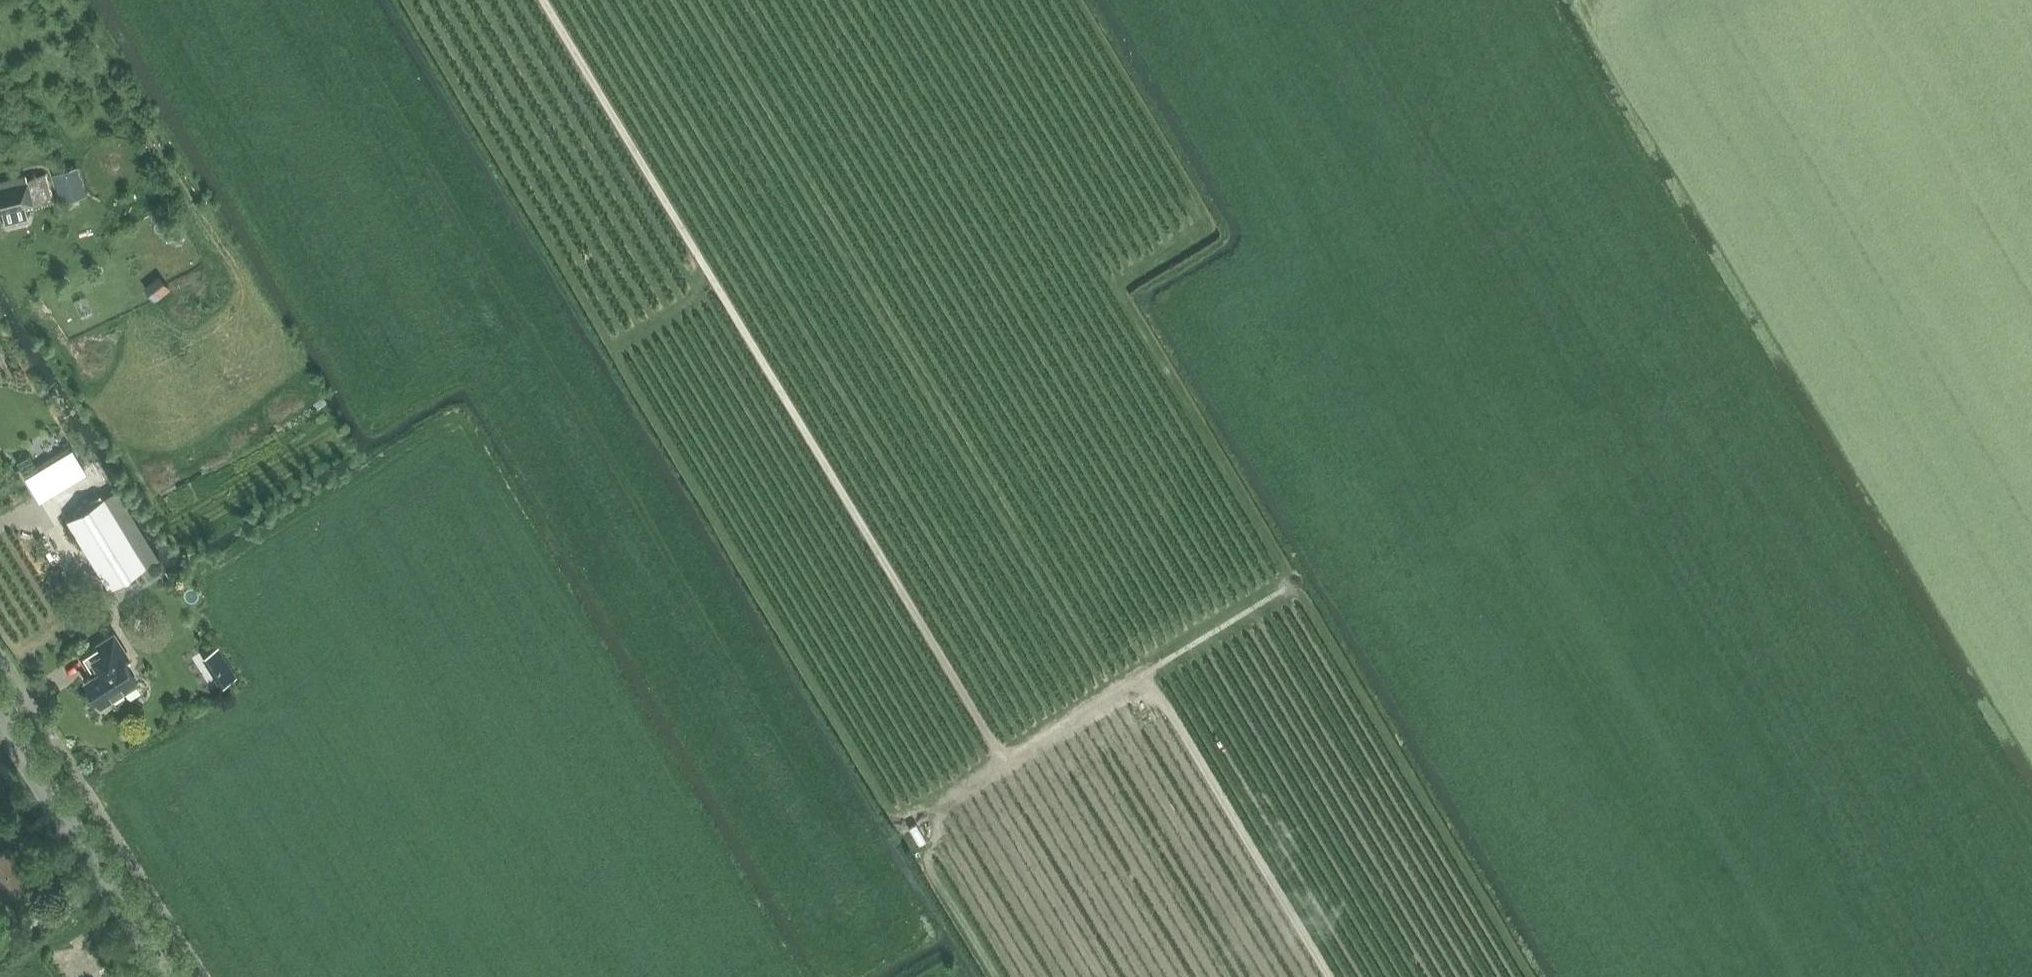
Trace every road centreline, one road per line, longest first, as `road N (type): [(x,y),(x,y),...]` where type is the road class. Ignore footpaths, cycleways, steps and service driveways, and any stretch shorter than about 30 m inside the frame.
road 1 (tertiary): [(170,976),(0,714)]

